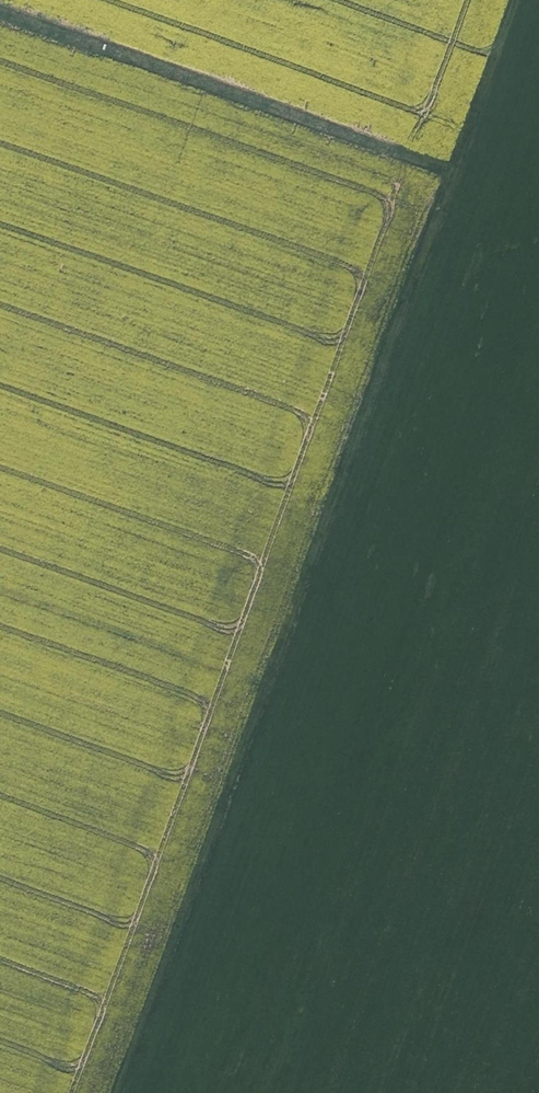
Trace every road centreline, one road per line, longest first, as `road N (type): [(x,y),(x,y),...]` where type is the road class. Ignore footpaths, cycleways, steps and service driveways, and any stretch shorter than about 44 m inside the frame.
road 1 (track): [(119,1092),(508,0)]

